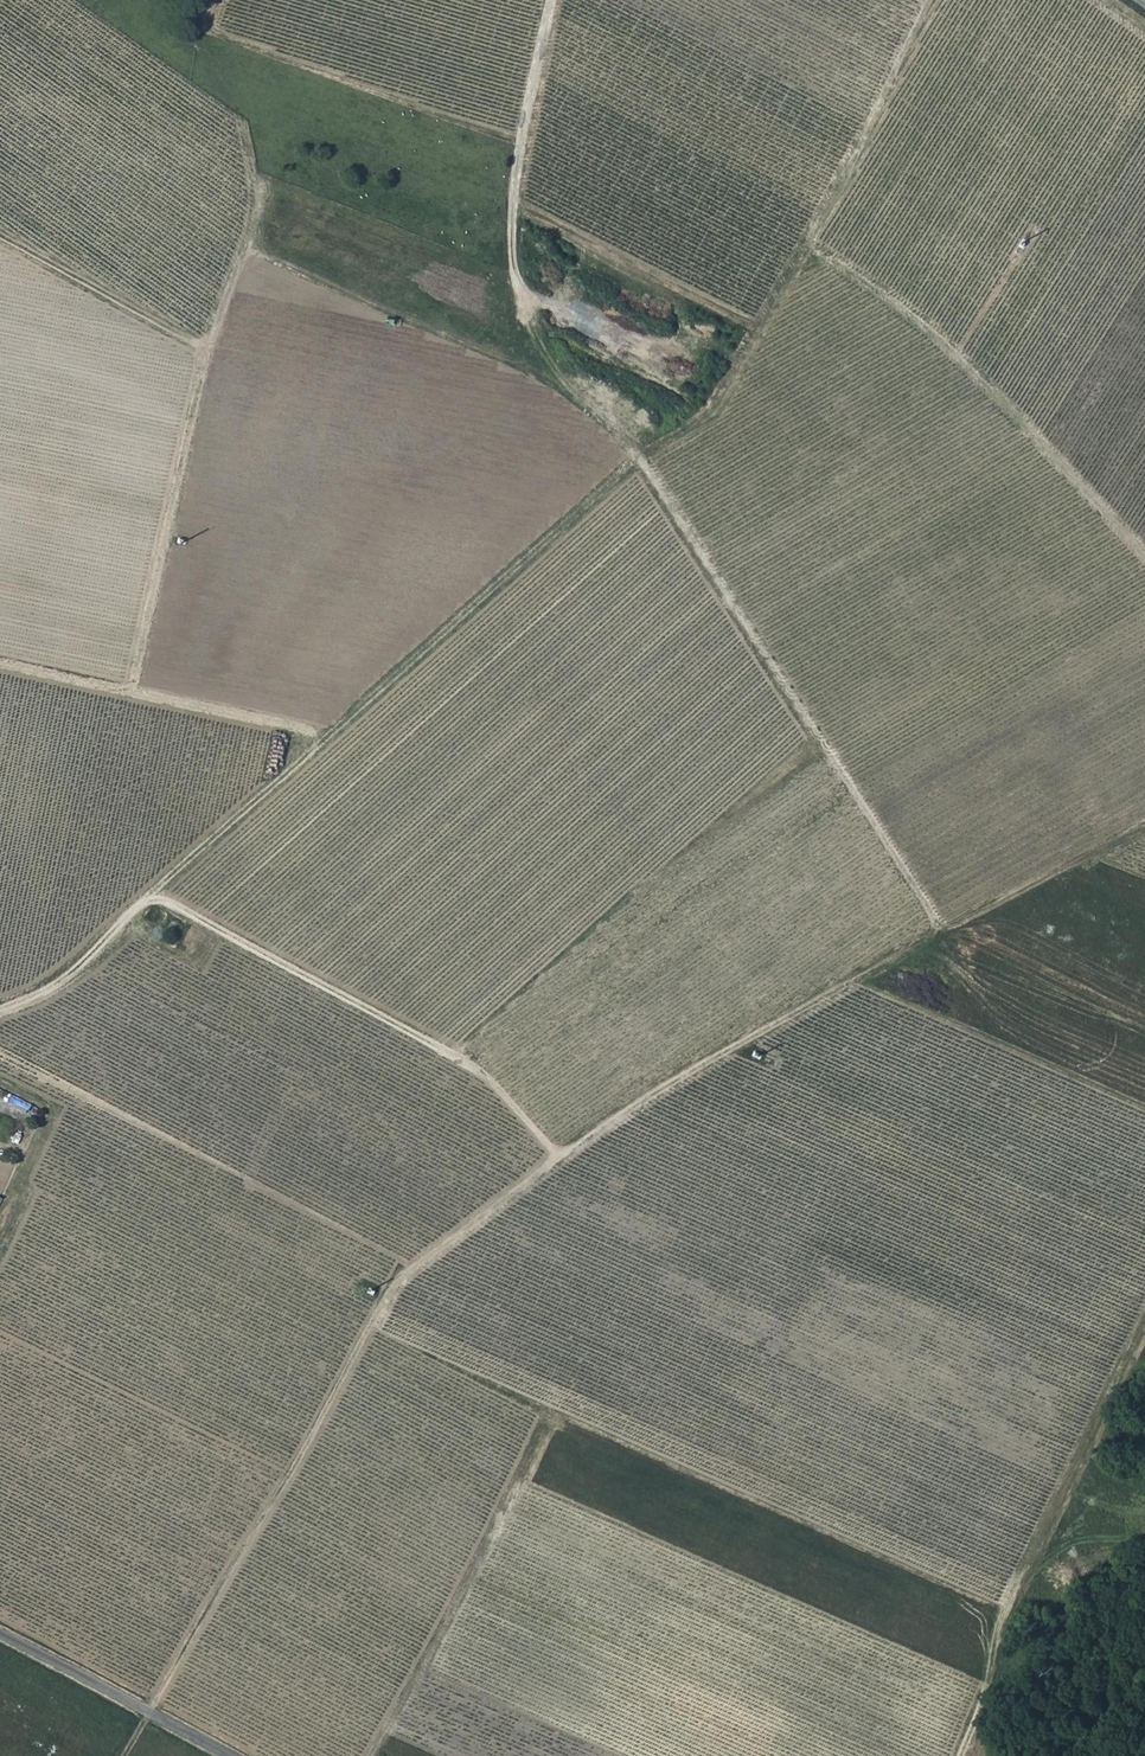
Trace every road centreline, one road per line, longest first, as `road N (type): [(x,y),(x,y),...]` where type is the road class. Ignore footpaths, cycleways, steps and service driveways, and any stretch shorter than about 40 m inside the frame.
road 1 (track): [(551,0),(518,139),(508,246),(532,338),(572,406),(644,465),(941,931),(1144,832)]
road 2 (track): [(1144,1321),(1029,1554),(962,1755)]
road 3 (track): [(0,1014),(103,958),(206,845)]
road 4 (unclassified): [(224,1755),(0,1635)]
road 5 (track): [(0,664),(119,691)]

